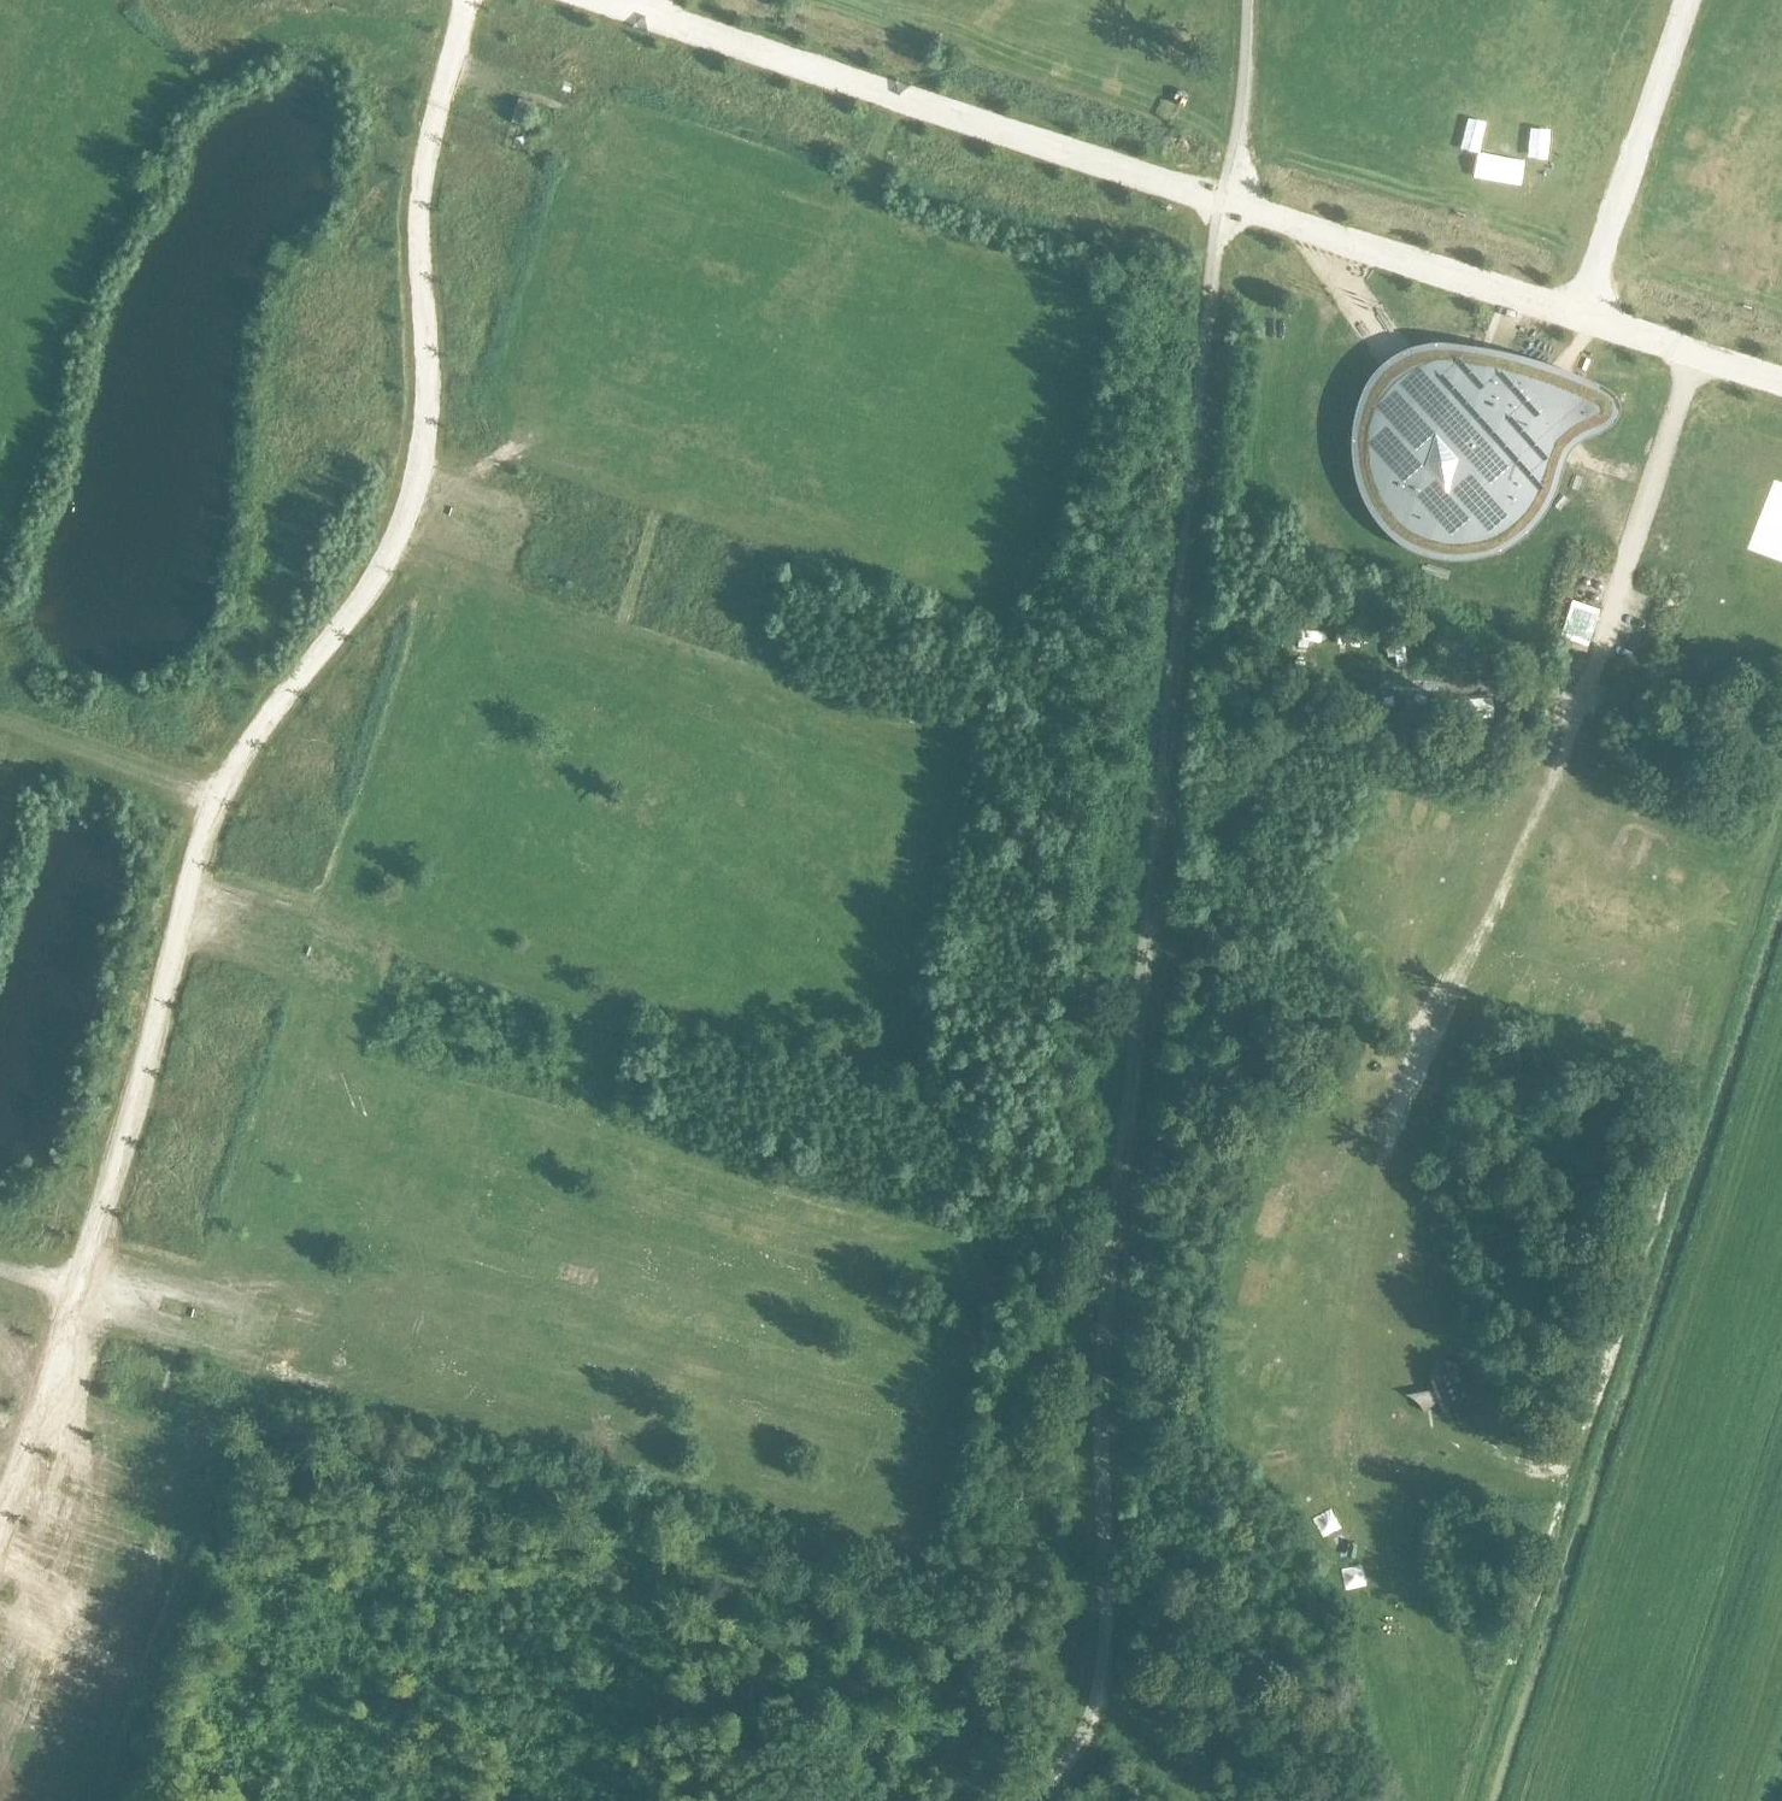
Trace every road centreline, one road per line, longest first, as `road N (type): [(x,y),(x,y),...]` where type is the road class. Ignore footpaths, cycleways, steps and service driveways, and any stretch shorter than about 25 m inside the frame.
road 1 (track): [(35,1402),(1047,1667),(1097,1695)]

